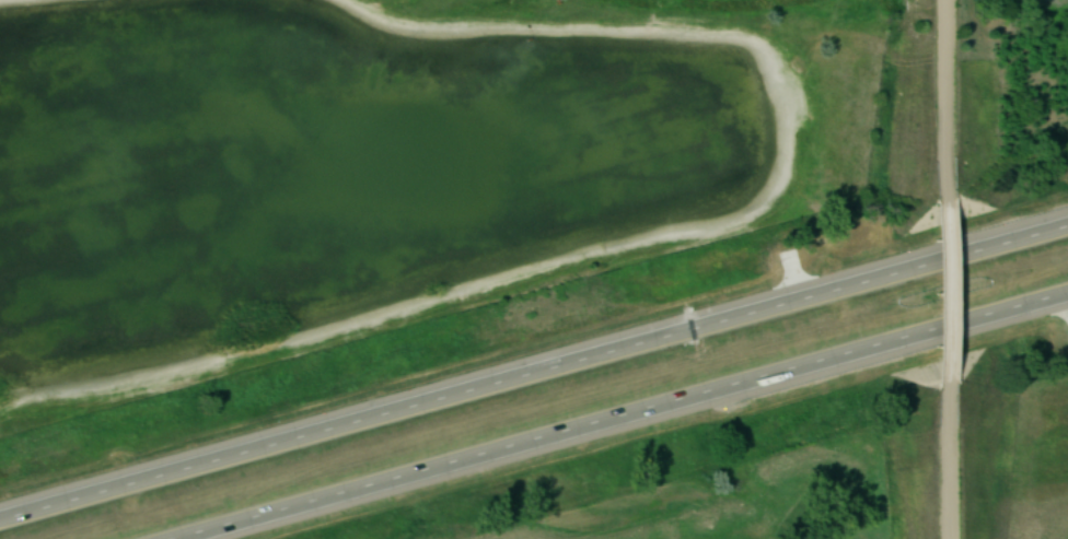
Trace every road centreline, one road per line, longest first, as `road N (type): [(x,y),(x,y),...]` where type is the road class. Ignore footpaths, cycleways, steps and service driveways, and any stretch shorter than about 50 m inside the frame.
road 1 (motorway): [(1067,229),(0,522)]
road 2 (motorway): [(193,538),(1067,298)]
road 3 (residential): [(933,201),(933,0)]
road 4 (residential): [(934,386),(933,201)]
road 5 (residential): [(943,538),(934,386)]

